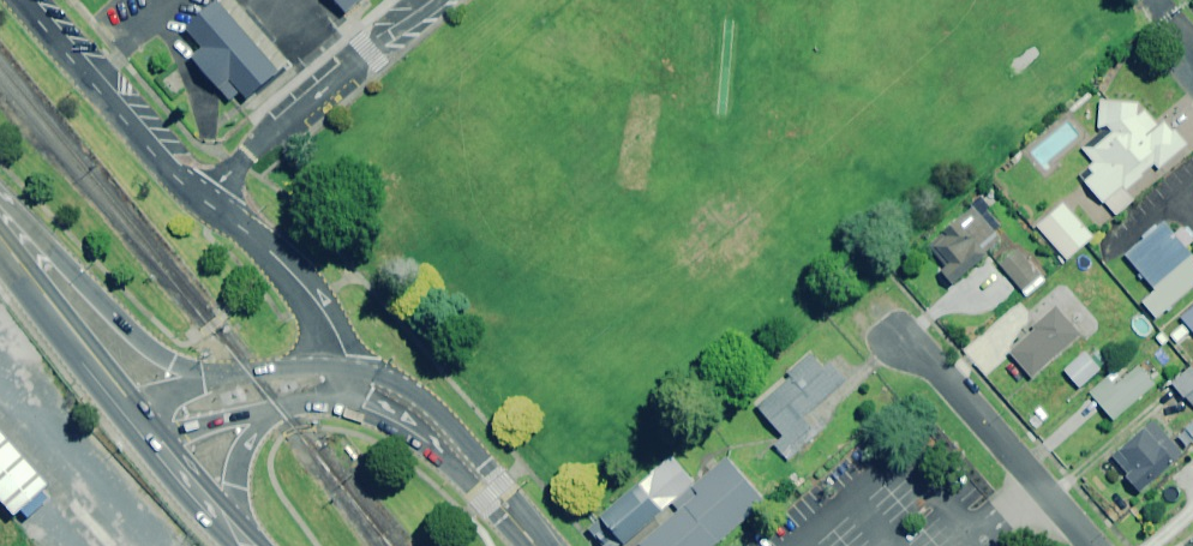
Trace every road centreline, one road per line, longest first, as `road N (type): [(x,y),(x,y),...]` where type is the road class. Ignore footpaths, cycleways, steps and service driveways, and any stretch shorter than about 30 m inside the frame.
road 1 (residential): [(22,0),(179,178),(296,277),(327,318),(352,384)]
road 2 (trunk): [(0,198),(130,333),(211,379)]
road 3 (residential): [(902,342),(943,373),(1091,545)]
road 4 (unclassified): [(352,384),(408,408),(431,427),(536,545)]
road 5 (trunk): [(132,407),(0,247)]
road 6 (trunk): [(211,379),(279,370),(352,384)]
road 7 (trunk): [(267,411),(238,452),(235,528)]

